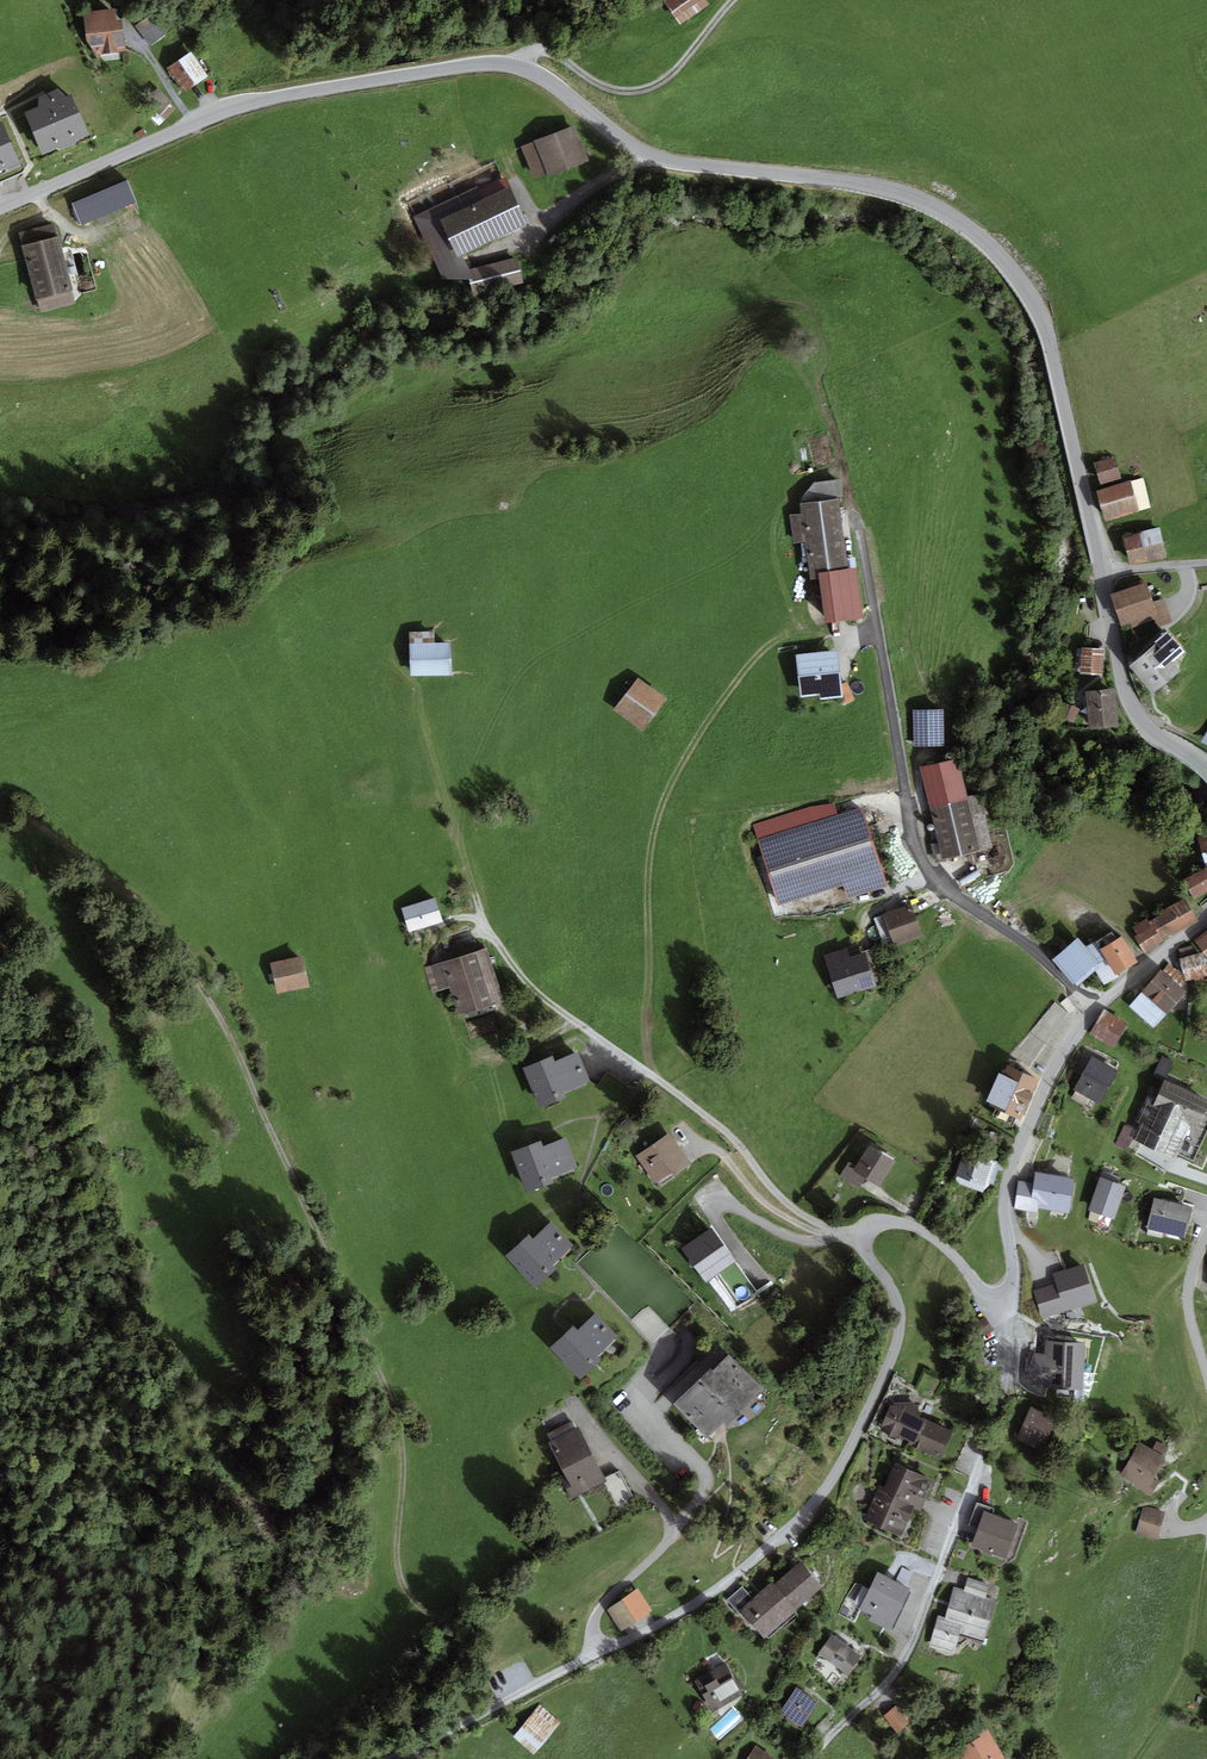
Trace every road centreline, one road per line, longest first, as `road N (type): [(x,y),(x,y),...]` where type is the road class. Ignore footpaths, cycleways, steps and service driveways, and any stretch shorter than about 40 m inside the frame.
road 1 (track): [(459,1726),(451,1696),(466,1645),(420,1605),(399,1564),(405,1465),(393,1403),(218,1009),(107,873),(0,806)]
road 2 (tertiary): [(1105,581),(1051,339),(1030,294),(993,249),(945,212),(871,187),(657,157),(518,66)]
road 3 (residential): [(1097,1009),(1027,944),(941,887),(924,864),(839,437)]
road 4 (residential): [(601,1653),(740,1572),(812,1506),(841,1467),(901,1322),(864,1237)]
road 5 (tertiary): [(518,66),(454,66),(242,107),(0,209)]
road 6 (residential): [(1002,1294),(998,1412),(913,1644),(898,1671),(810,1758)]
road 7 (residential): [(864,1237),(802,1213),(707,1116),(544,998),(506,957),(480,912)]
road 8 (residential): [(601,1653),(593,1634),(601,1608),(664,1545),(670,1526),(571,1403)]
road 9 (residential): [(1002,1294),(1013,1281),(1004,1213),(1008,1175),(1053,1070),(1097,1009)]
road 10 (residential): [(518,66),(548,51),(607,87),(641,89),(673,72),(733,0)]
road 11 (track): [(414,687),(480,912)]
road 12 (tertiary): [(1206,767),(1133,711),(1105,581)]
road 13 (residential): [(412,1750),(601,1653)]
road 14 (track): [(1206,1555),(1184,1681),(1147,1743)]
road 15 (residential): [(864,1237),(874,1225),(908,1226),(938,1242),(985,1291),(1002,1294)]
road 16 (residential): [(1206,1236),(1188,1301),(1206,1375)]
road 17 (residential): [(1097,1009),(1206,917)]

